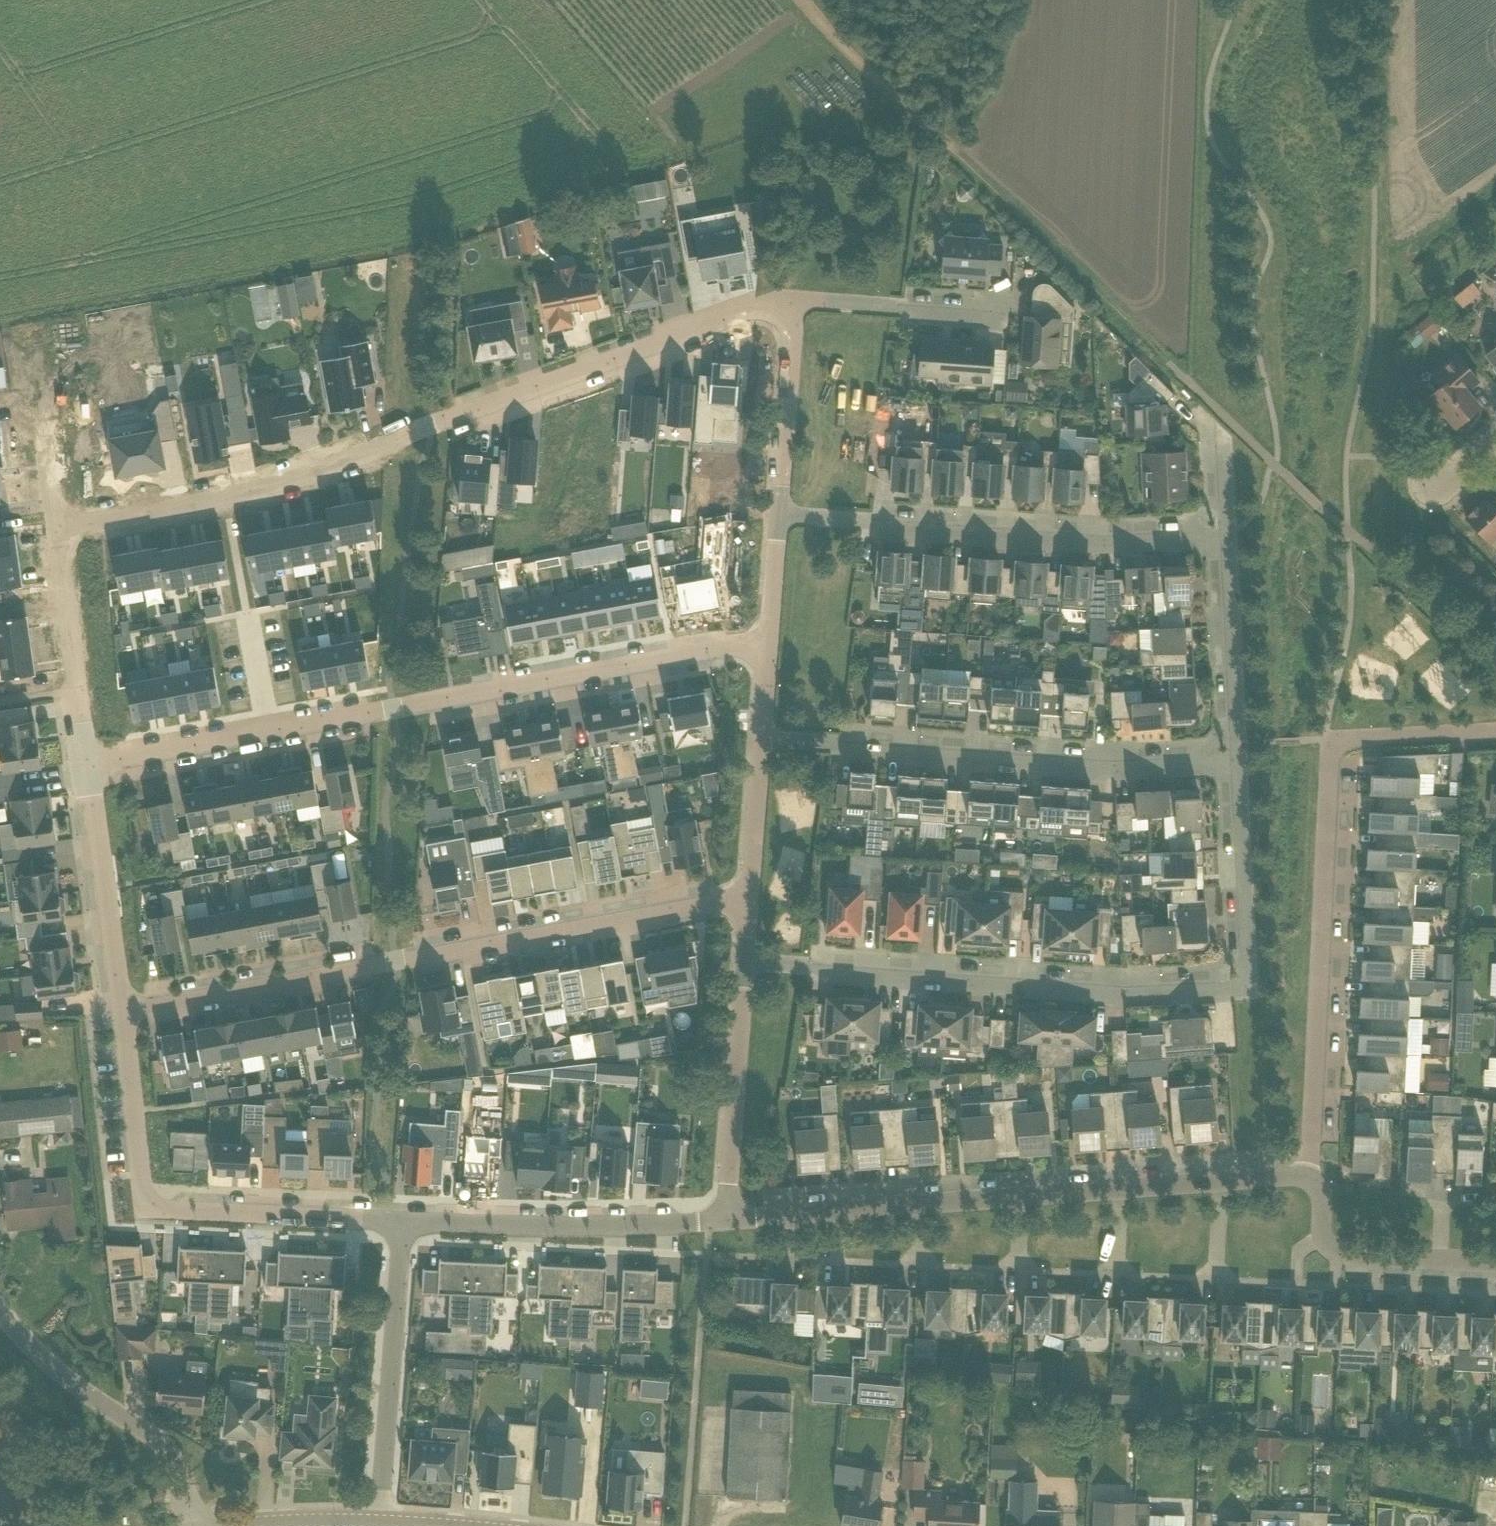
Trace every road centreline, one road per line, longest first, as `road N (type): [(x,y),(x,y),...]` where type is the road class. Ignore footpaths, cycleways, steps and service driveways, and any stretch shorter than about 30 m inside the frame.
road 1 (residential): [(799,299),(772,301),(292,481),(59,531)]
road 2 (residential): [(88,766),(771,642)]
road 3 (residential): [(751,894),(122,1017)]
road 4 (residential): [(1495,730),(1327,736),(1326,984),(1311,1179)]
road 5 (residential): [(1311,1179),(724,1218)]
road 6 (residential): [(1238,977),(1220,986),(1100,989),(745,963)]
road 7 (residential): [(1232,762),(1125,767),(763,740)]
road 8 (residential): [(1223,538),(1007,534),(781,515)]
road 9 (residential): [(724,1218),(395,1220)]
road 10 (residential): [(395,1220),(382,1521)]
road 11 (unclassified): [(189,1525),(185,1476),(168,1450),(78,1388),(0,1311)]
road 12 (residential): [(395,1220),(159,1211),(140,1192)]
road 13 (residential): [(724,1218),(745,963)]
road 14 (residential): [(88,766),(122,1017)]
road 15 (residential): [(1495,1265),(1349,1260),(1326,1237),(1328,1198),(1311,1179)]
road 16 (residential): [(59,531),(88,766)]
road 17 (residential): [(1232,762),(1223,538)]
road 18 (residential): [(781,515),(799,299)]
road 19 (residential): [(1238,977),(1232,762)]
road 20 (track): [(957,154),(810,0)]
road 21 (residential): [(997,307),(799,299)]
road 22 (residential): [(122,1017),(140,1192)]
road 23 (tertiary): [(382,1521),(225,1525)]
road 24 (residential): [(751,894),(763,740)]
road 25 (residential): [(771,642),(781,515)]
road 26 (residential): [(1223,538),(1226,412)]

